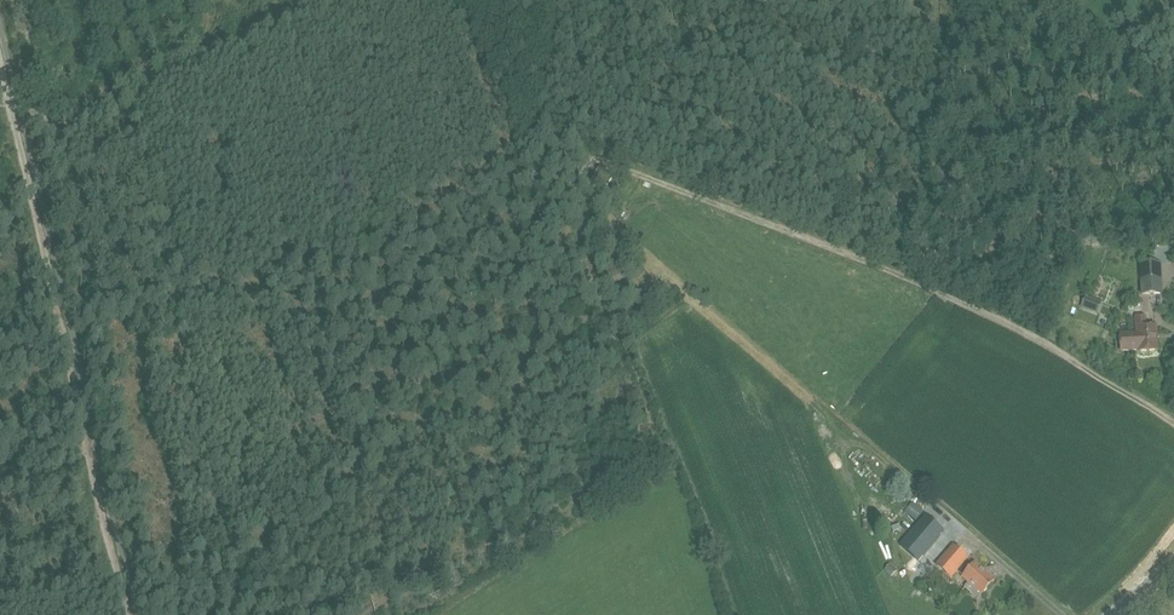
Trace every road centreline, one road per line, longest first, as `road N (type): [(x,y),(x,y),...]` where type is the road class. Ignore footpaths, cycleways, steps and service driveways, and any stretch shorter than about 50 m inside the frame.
road 1 (track): [(1173,423),(1012,326),(640,181)]
road 2 (track): [(128,614),(0,69)]

